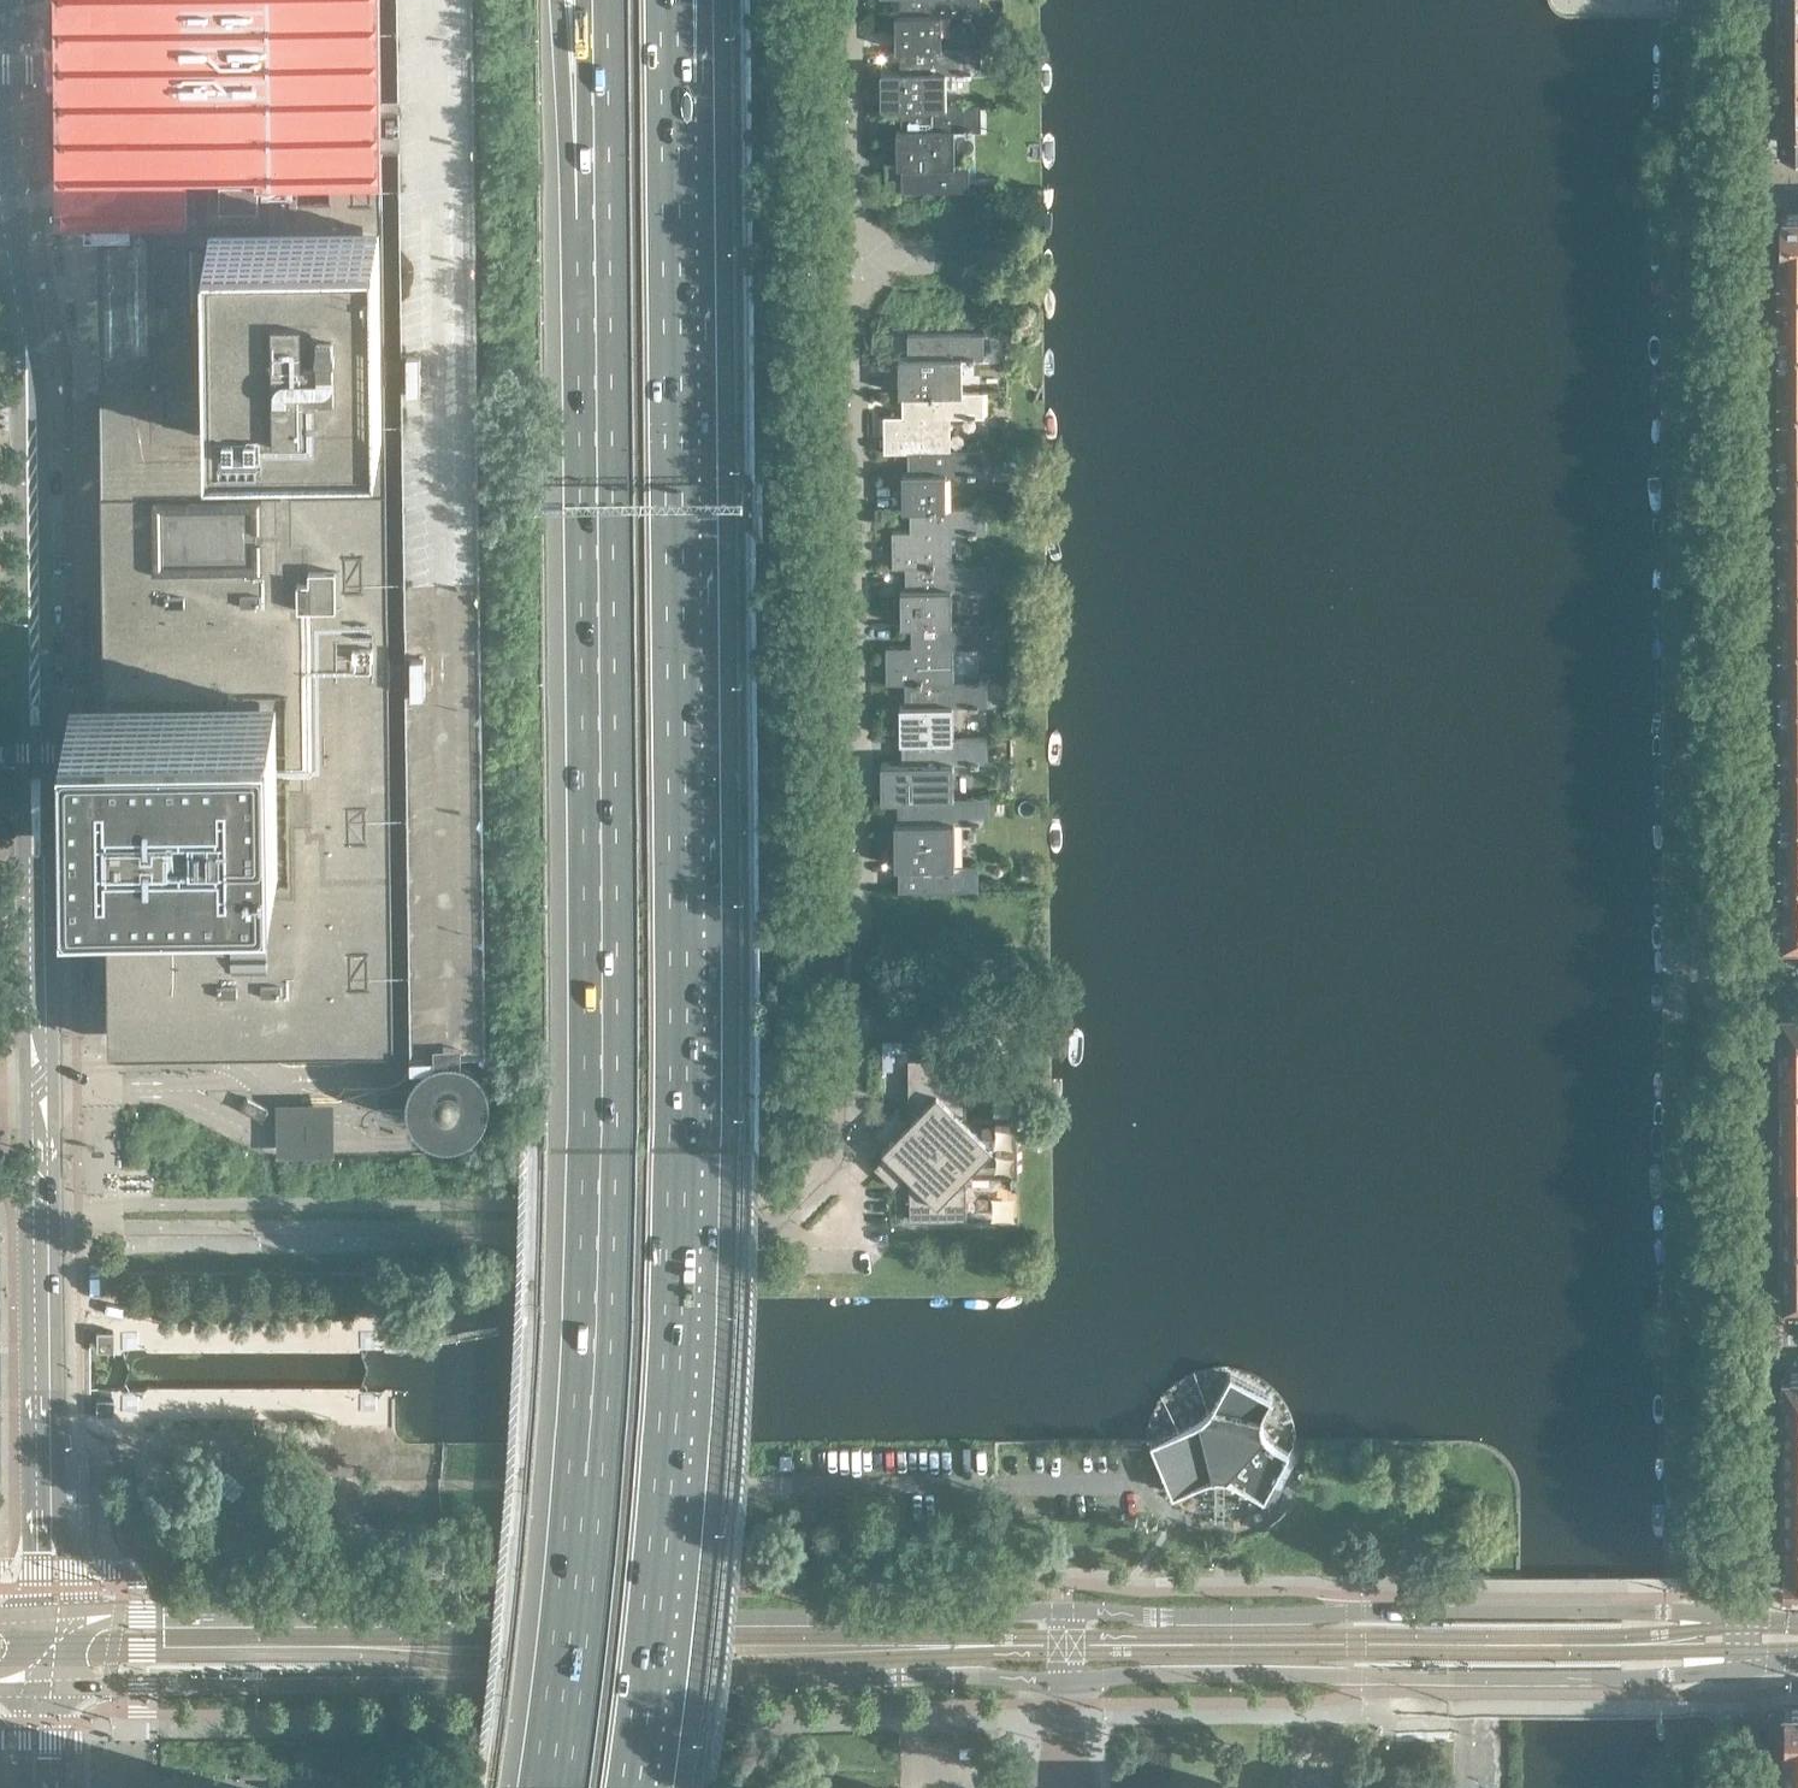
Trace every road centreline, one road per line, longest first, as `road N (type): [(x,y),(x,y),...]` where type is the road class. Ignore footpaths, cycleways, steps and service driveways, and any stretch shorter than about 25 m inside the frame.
road 1 (motorway): [(630,1787),(668,1413),(677,1144),(670,80)]
road 2 (motorway): [(593,218),(601,1144),(586,1466),(550,1787)]
road 3 (tertiary): [(44,1689),(979,1674),(1065,1681)]
road 4 (tertiary): [(1064,1612),(45,1618)]
road 5 (residential): [(760,1215),(784,1206),(808,1182),(834,1139),(825,262)]
road 6 (tertiary): [(40,1090),(23,343),(0,126)]
road 7 (residential): [(1744,174),(1750,962)]
road 8 (unclassified): [(43,1218),(760,1215)]
road 9 (tertiary): [(1065,1681),(1742,1668)]
road 10 (tertiary): [(1740,1618),(1648,1610),(1064,1612)]
road 11 (tertiary): [(45,1618),(43,1218)]
road 12 (residential): [(1750,962),(1751,1336)]
road 13 (residential): [(1751,1336),(1753,1556),(1739,1589),(1740,1618)]
road 14 (residential): [(825,262),(822,0)]
road 15 (motorway): [(563,0),(593,218)]
road 16 (motorway): [(596,0),(593,218)]
road 17 (residential): [(1742,0),(1744,174)]
road 18 (tertiary): [(43,1218),(40,1090)]
road 19 (residential): [(1742,1668),(1752,1711),(1753,1787)]

